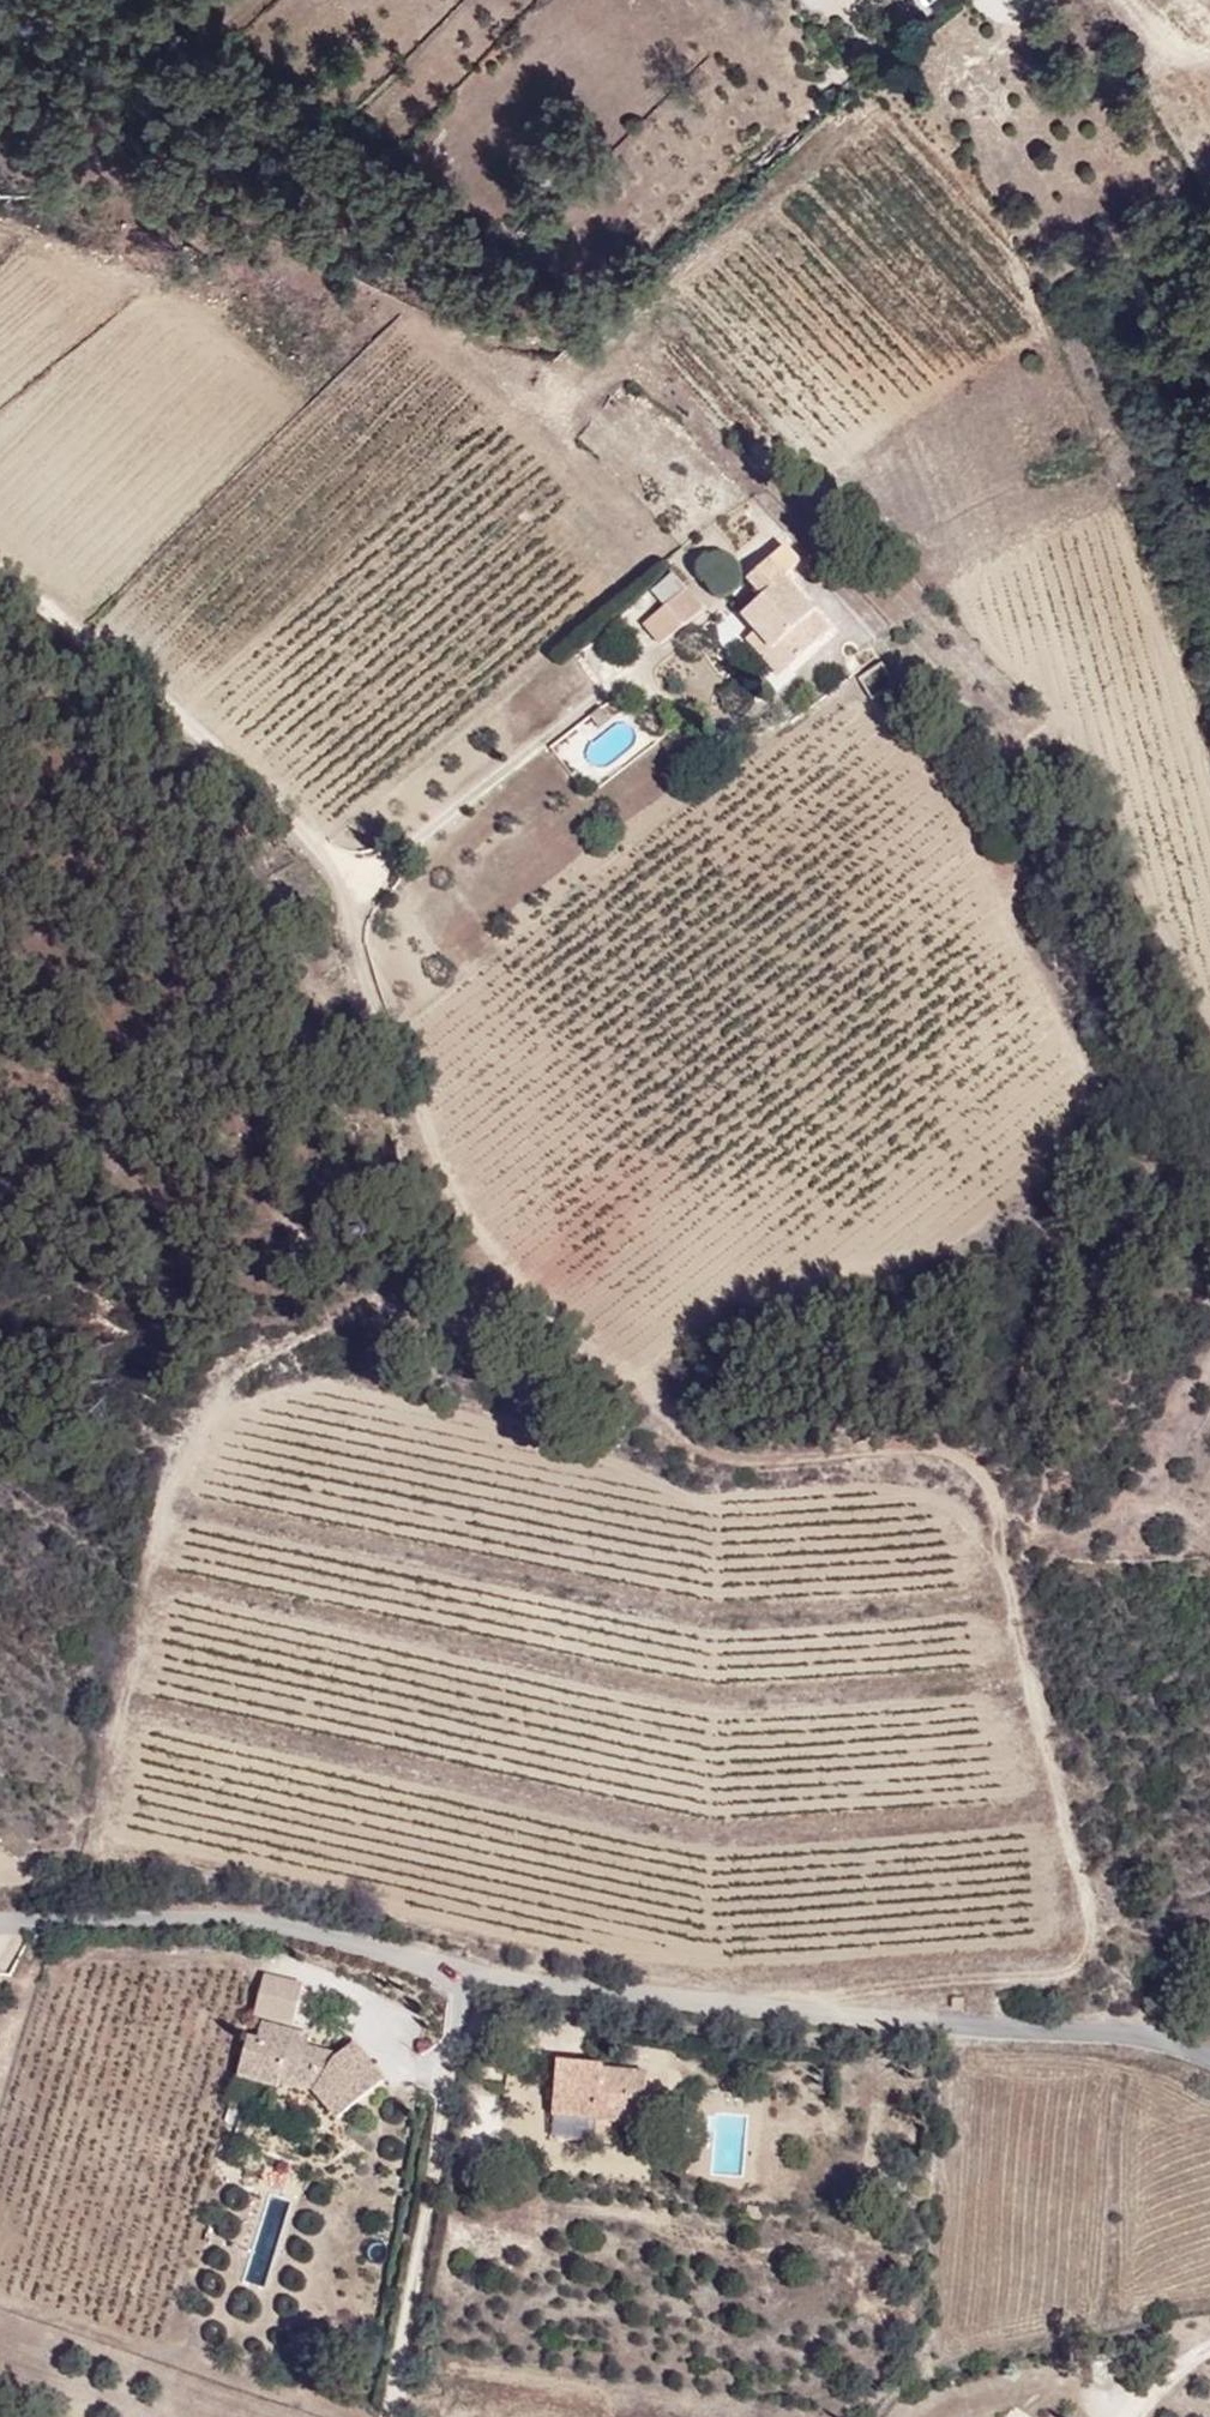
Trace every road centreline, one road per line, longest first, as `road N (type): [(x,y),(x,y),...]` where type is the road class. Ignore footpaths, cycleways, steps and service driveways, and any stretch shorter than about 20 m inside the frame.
road 1 (unclassified): [(1209,2052),(1184,2039),(1106,2030),(755,2013),(453,1969),(237,1917),(0,1922)]

